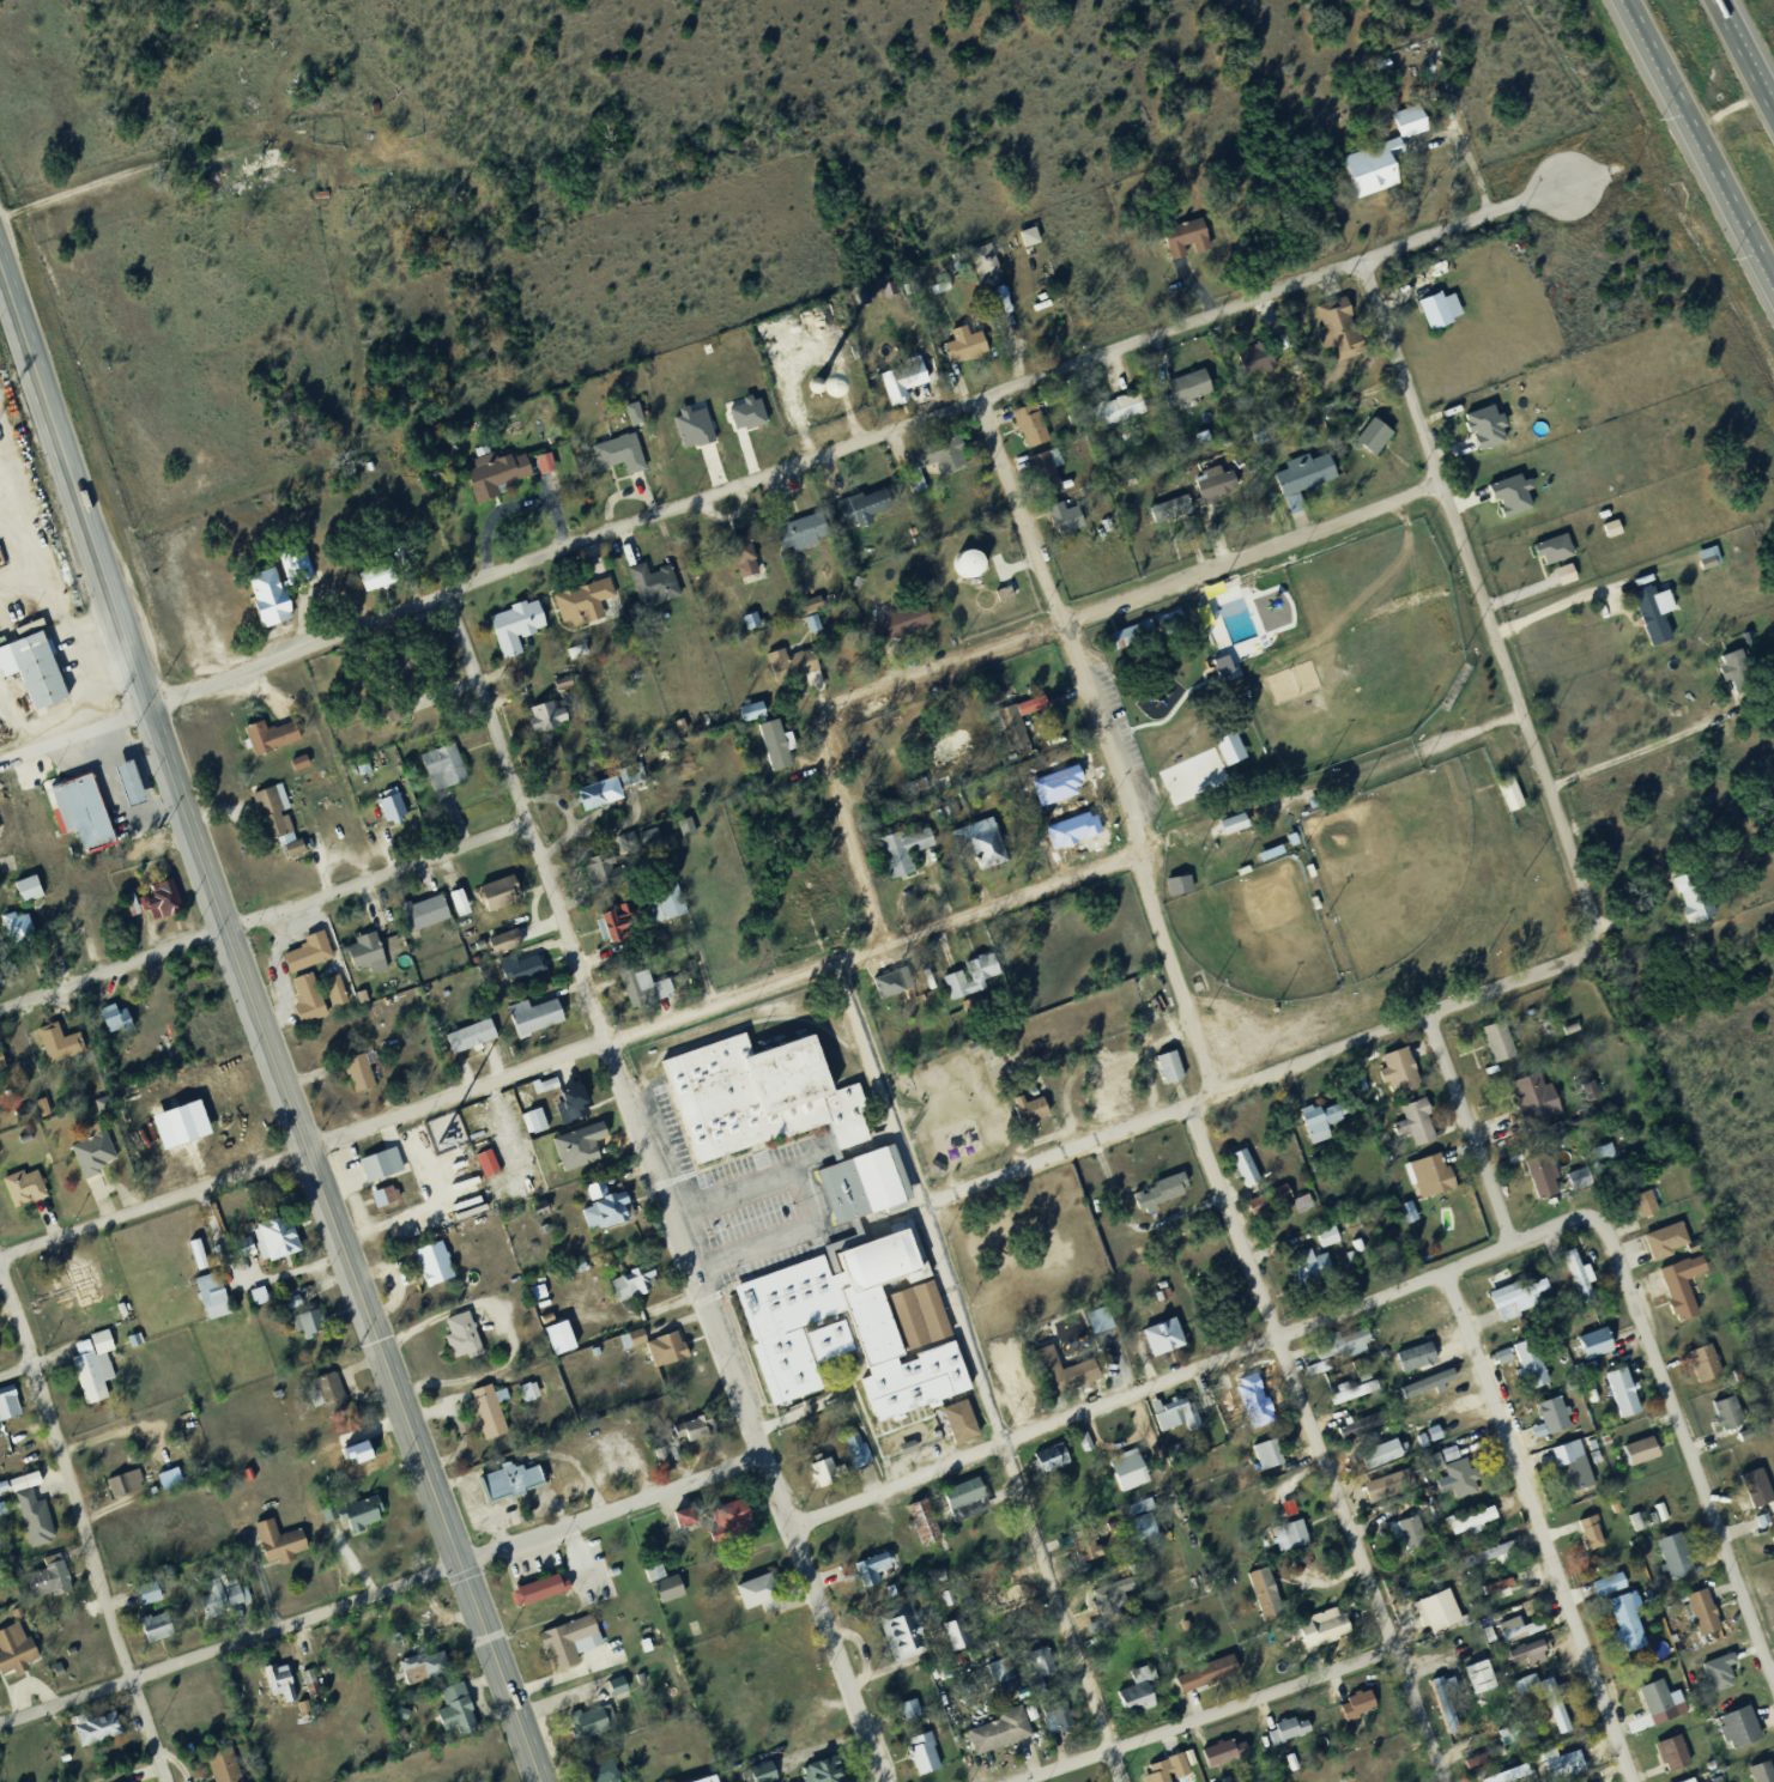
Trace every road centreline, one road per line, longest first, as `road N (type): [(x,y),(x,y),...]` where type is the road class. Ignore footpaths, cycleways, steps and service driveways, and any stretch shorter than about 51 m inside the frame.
road 1 (residential): [(146,704),(1567,187)]
road 2 (residential): [(884,1781),(570,947),(447,590)]
road 3 (secondary): [(541,1781),(146,704)]
road 4 (residential): [(305,1148),(1134,854)]
road 5 (residential): [(1122,1781),(832,962)]
road 6 (residential): [(792,1527),(1581,1213)]
road 7 (residential): [(1444,1781),(1187,1104)]
road 8 (residential): [(922,1205),(1574,958),(1590,937)]
road 9 (residential): [(1590,937),(1591,915),(1522,711),(1363,263)]
road 10 (residential): [(825,710),(1442,484)]
road 11 (residential): [(1634,1781),(1445,1272)]
road 12 (residential): [(166,1781),(0,1269)]
road 13 (residential): [(1773,1684),(1611,1238),(1596,1217),(1581,1213)]
road 14 (residential): [(461,1563),(0,1718)]
road 15 (residential): [(1134,854),(1130,805),(980,401)]
road 16 (secondary): [(146,704),(0,270)]
road 17 (residential): [(1018,1781),(1393,1648)]
road 18 (residential): [(0,1256),(305,1148)]
road 19 (residential): [(461,1563),(763,1451)]
road 20 (residential): [(224,928),(526,822)]
road 21 (motorway): [(1632,0),(1773,271)]
road 22 (residential): [(1216,1092),(1134,854)]
road 23 (residential): [(879,946),(813,737),(825,710)]
road 24 (residential): [(1510,1242),(1427,1013)]
road 25 (residential): [(0,1005),(224,928)]
road 26 (residential): [(146,704),(0,758)]
road 27 (motorway): [(1773,118),(1712,0)]

